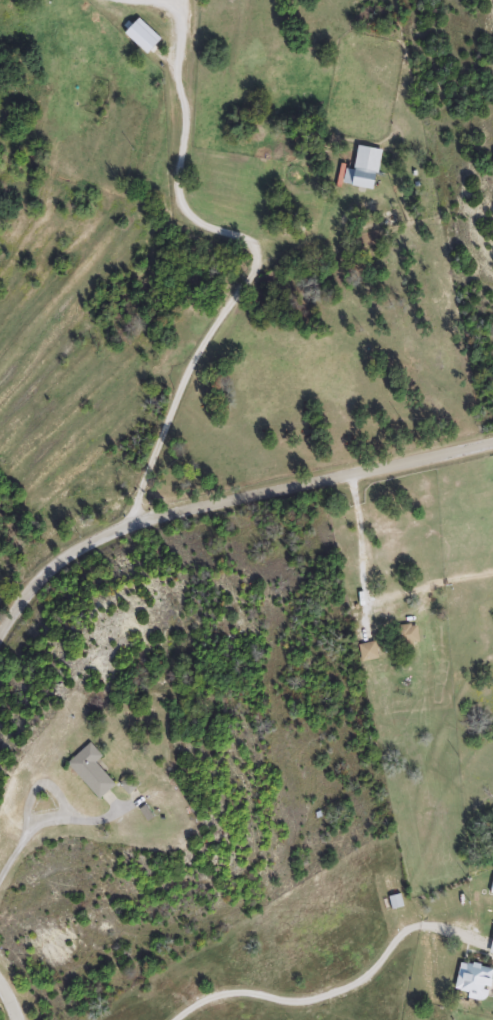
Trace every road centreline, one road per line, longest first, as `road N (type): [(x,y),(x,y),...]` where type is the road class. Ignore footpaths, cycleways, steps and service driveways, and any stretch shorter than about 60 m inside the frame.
road 1 (residential): [(132,523),(181,386),(258,252),(180,203),(182,0)]
road 2 (residential): [(492,443),(132,523),(40,574),(0,640)]

